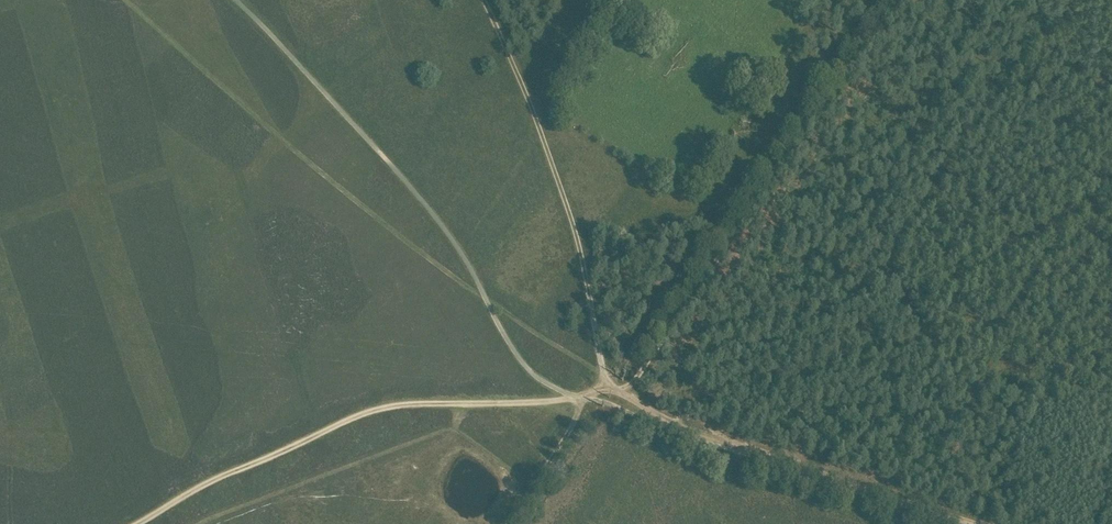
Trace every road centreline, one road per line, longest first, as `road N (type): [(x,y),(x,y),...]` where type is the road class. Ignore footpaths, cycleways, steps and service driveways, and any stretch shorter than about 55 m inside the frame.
road 1 (track): [(1010,523),(600,375),(354,200),(123,0)]
road 2 (track): [(619,403),(926,0)]
road 3 (track): [(590,398),(565,405),(403,406),(348,418),(137,523)]
road 4 (track): [(590,398),(600,375),(566,208),(482,0)]
road 5 (track): [(590,398),(499,523)]

